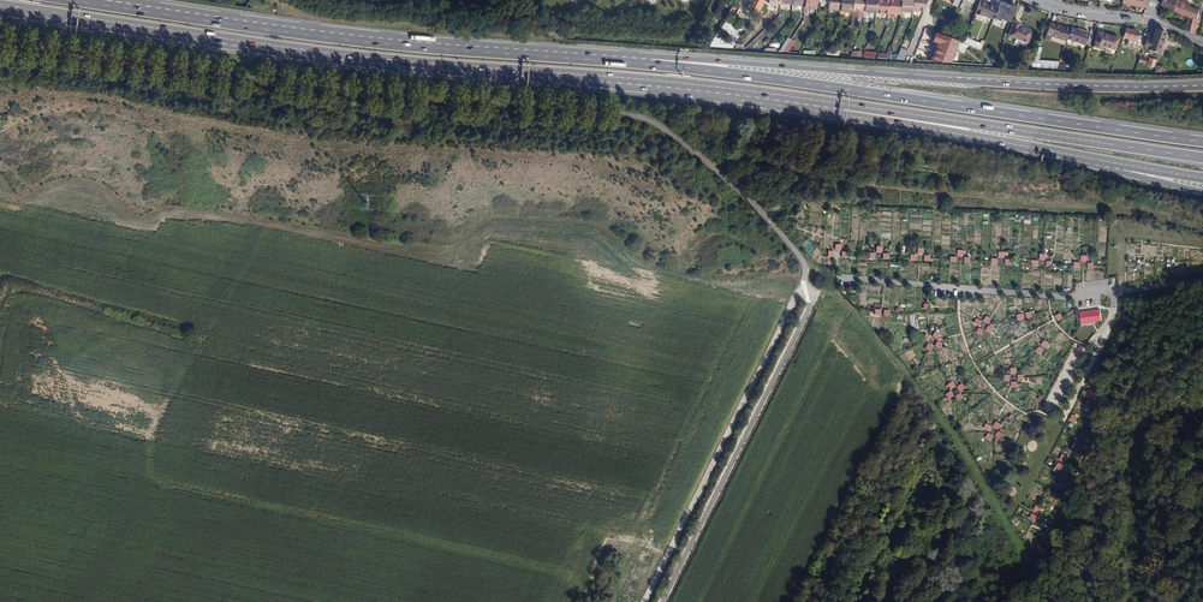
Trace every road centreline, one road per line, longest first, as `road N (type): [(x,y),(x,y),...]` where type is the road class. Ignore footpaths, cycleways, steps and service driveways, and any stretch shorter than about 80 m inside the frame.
road 1 (trunk): [(0,3),(348,56),(845,106)]
road 2 (trunk): [(639,64),(375,42),(61,0)]
road 3 (trunk): [(1202,141),(639,64)]
road 4 (trunk): [(1139,90),(675,57),(639,64)]
road 5 (trunk): [(845,106),(1202,158)]
road 6 (track): [(645,601),(805,278)]
road 7 (unclassified): [(866,183),(1120,214),(1119,292)]
road 8 (trunk): [(845,106),(872,119),(1126,165)]
road 9 (unclassified): [(1115,292),(1115,316),(1062,420)]

